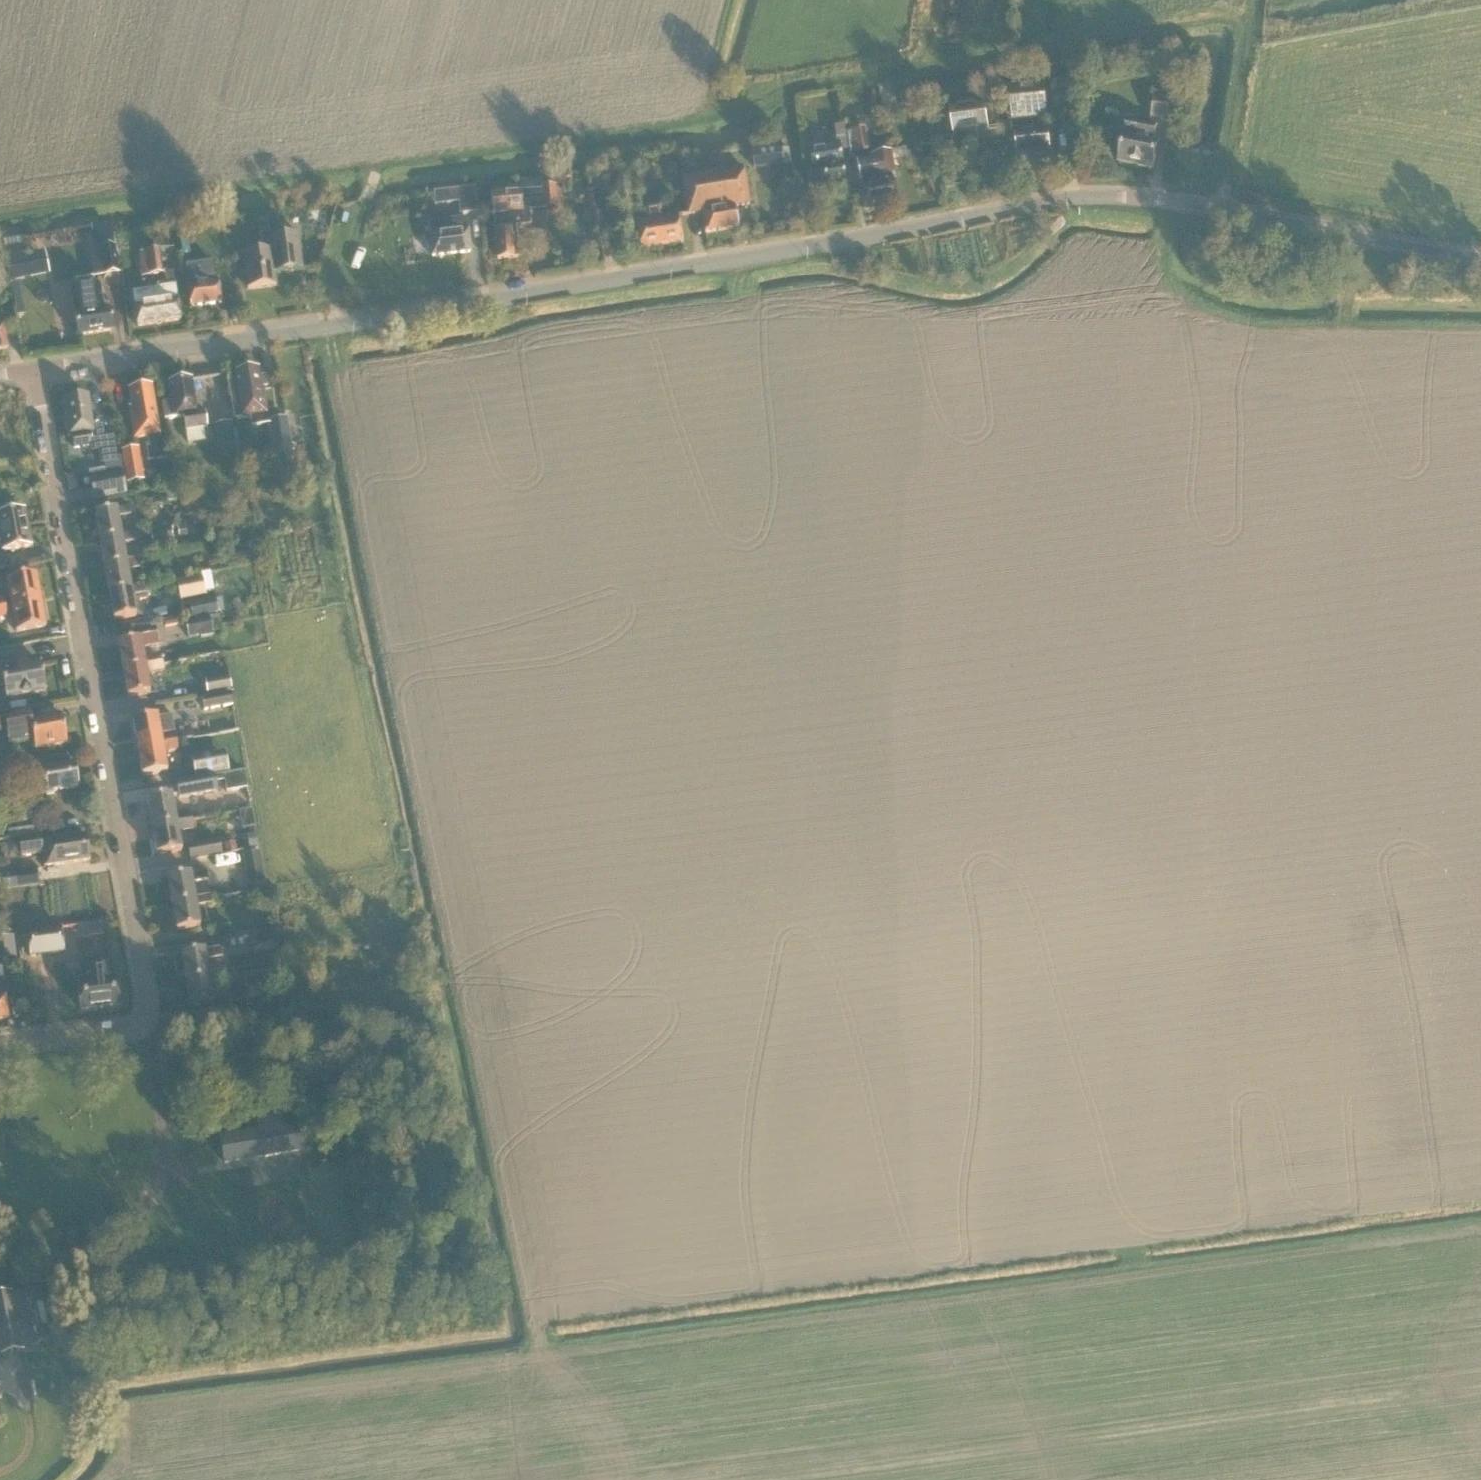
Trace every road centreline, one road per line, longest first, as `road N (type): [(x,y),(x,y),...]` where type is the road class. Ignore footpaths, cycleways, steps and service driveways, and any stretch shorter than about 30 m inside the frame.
road 1 (tertiary): [(34,368),(1117,195)]
road 2 (residential): [(0,1050),(121,1035),(136,1027),(144,1009),(34,368)]
road 3 (tertiary): [(1480,255),(1117,195)]
road 4 (track): [(375,161),(331,302),(335,324)]

